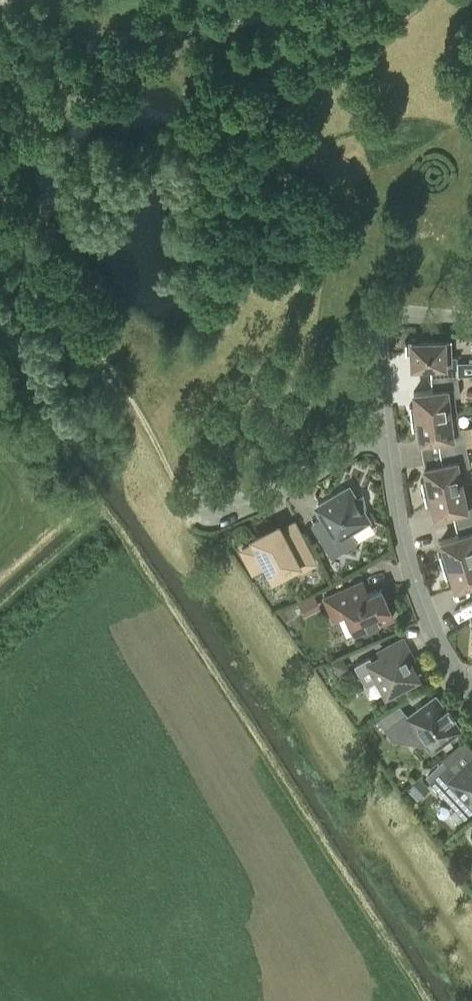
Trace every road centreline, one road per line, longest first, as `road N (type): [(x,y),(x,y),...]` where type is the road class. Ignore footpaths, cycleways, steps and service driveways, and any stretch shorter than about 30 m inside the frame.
road 1 (residential): [(471,691),(432,627),(409,564),(384,426)]
road 2 (residential): [(210,504),(246,505),(288,486),(384,426)]
road 3 (residential): [(384,426),(385,319),(471,322)]

